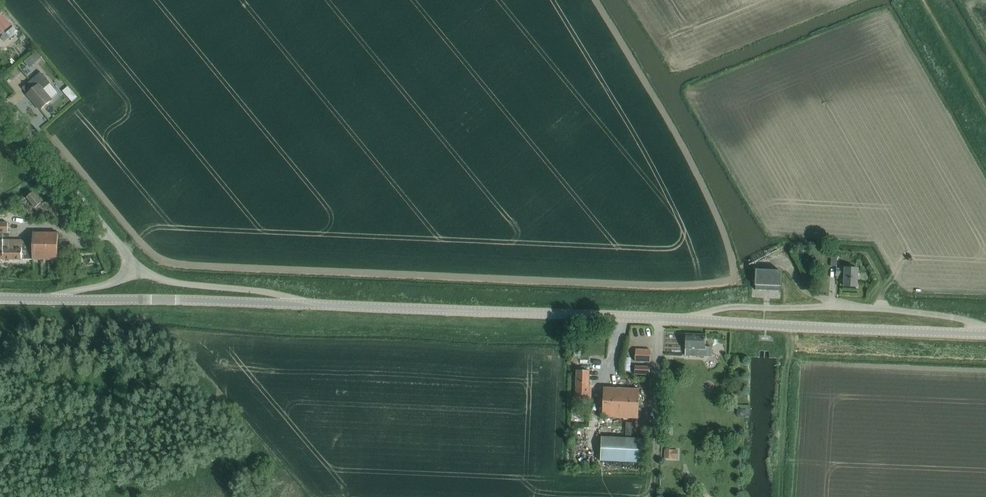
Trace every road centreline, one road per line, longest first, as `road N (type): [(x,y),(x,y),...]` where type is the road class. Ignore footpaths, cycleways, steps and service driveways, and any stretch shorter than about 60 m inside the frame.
road 1 (tertiary): [(303,304),(688,321)]
road 2 (unclassified): [(985,331),(939,317),(731,306),(688,321)]
road 3 (tertiary): [(688,321),(985,334)]
road 4 (tertiary): [(303,304),(72,298)]
road 5 (unclassified): [(134,266),(0,106)]
road 6 (unclassified): [(303,304),(172,285),(134,266)]

